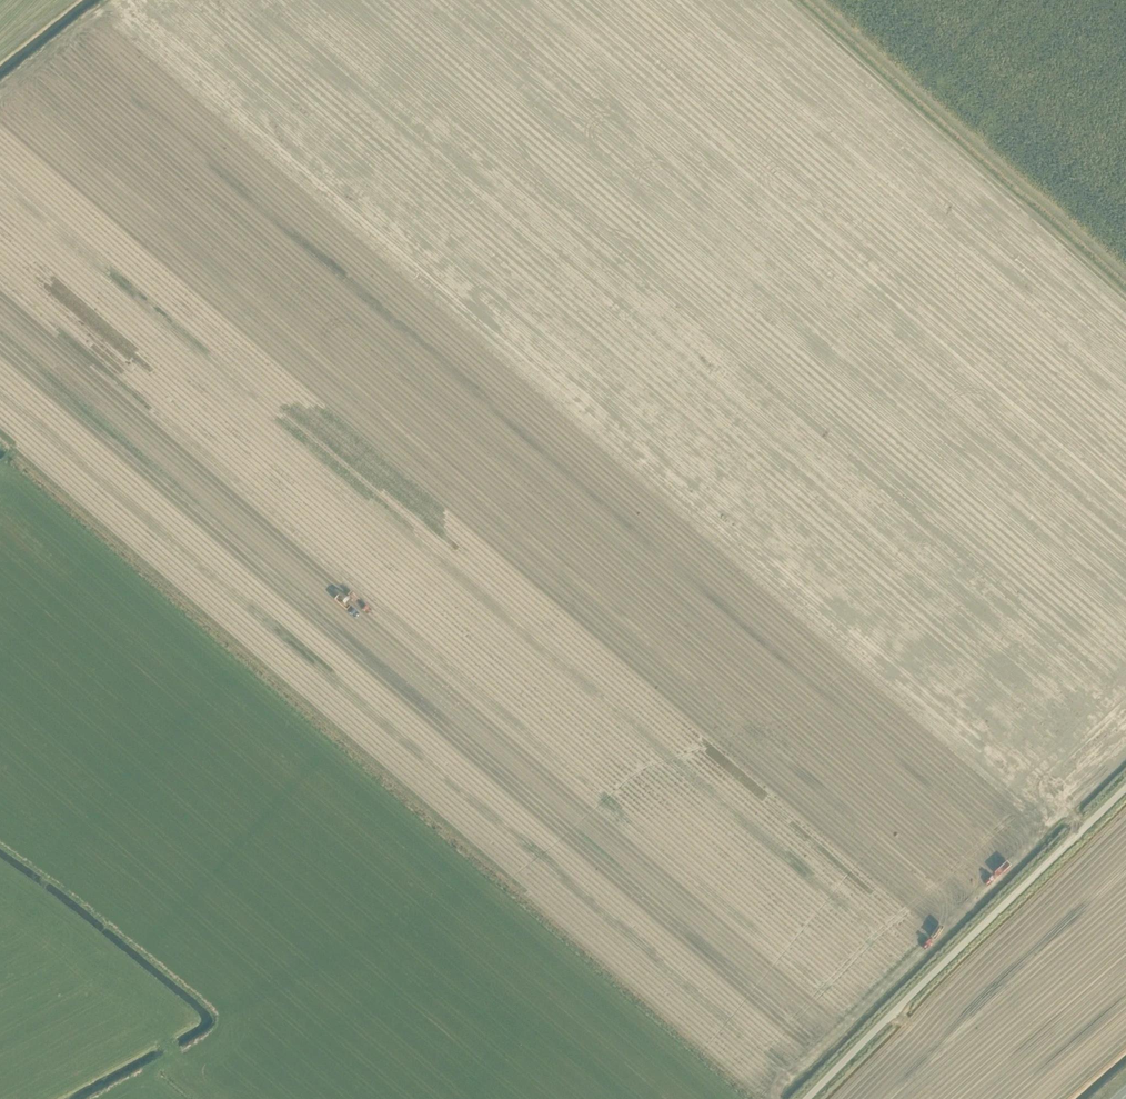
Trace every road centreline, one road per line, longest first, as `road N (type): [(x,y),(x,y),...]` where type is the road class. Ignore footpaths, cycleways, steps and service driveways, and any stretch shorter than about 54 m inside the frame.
road 1 (unclassified): [(808,1098),(1125,790)]

